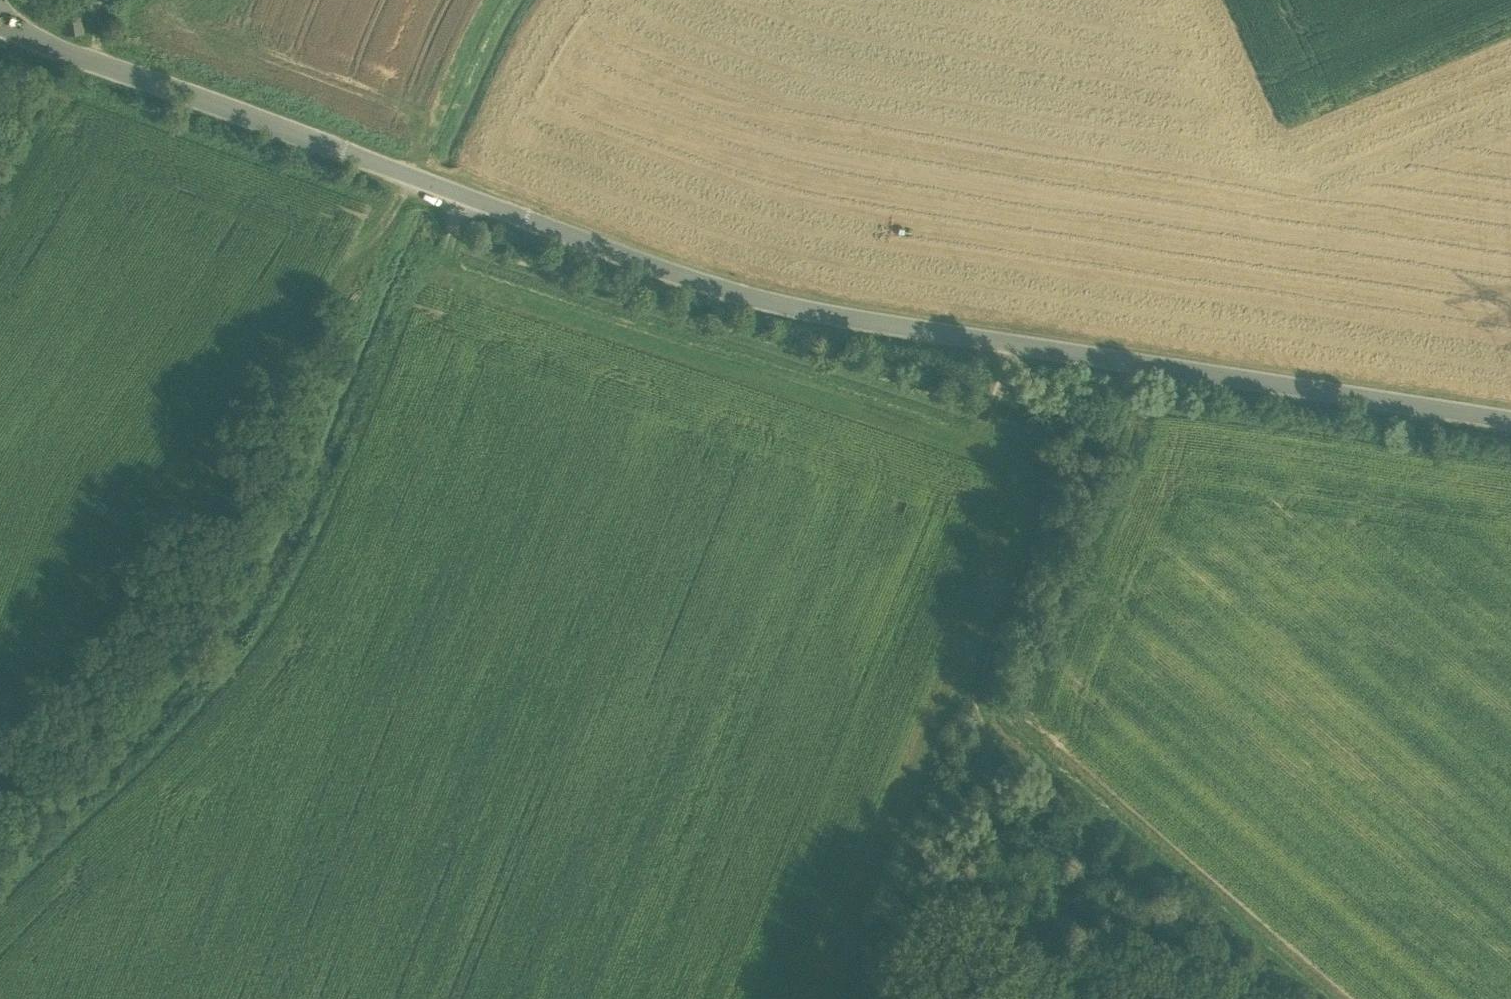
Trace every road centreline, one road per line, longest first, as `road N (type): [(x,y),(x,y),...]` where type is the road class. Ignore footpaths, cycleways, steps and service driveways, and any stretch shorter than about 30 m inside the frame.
road 1 (unclassified): [(1510,419),(892,330),(780,305),(526,223),(0,24)]

